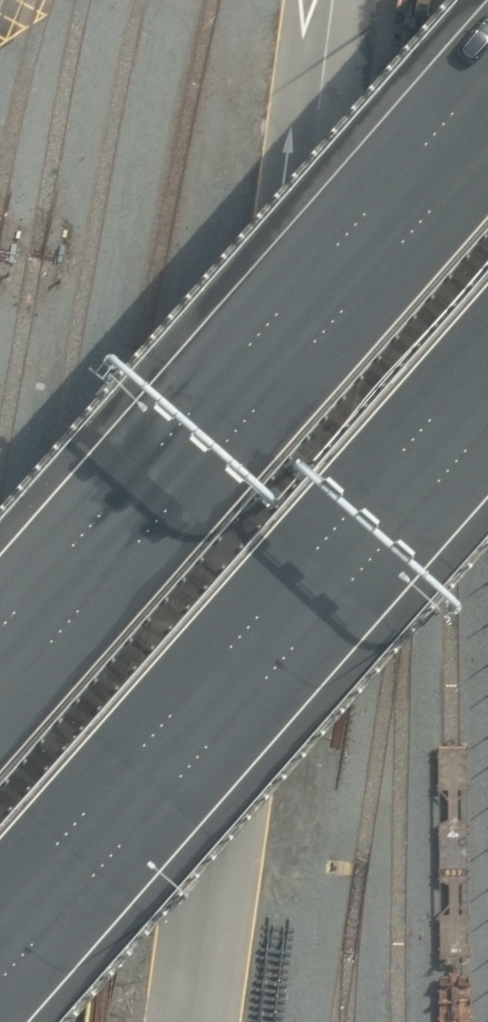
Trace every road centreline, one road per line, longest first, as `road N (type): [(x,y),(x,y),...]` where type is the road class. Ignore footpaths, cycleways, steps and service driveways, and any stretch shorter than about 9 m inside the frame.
road 1 (motorway): [(0,696),(487,136)]
road 2 (motorway): [(487,339),(0,894)]

